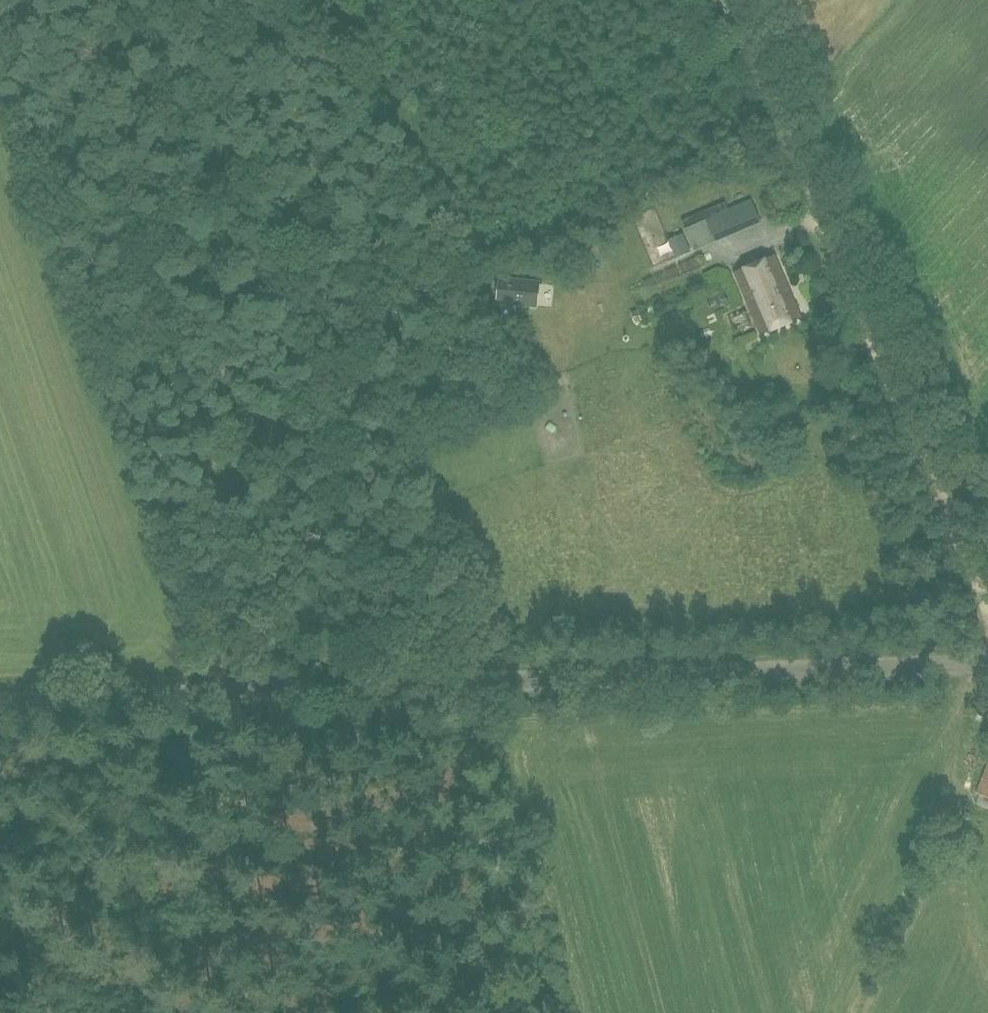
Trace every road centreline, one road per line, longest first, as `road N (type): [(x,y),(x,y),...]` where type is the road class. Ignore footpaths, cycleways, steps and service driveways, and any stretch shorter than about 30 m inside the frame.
road 1 (unclassified): [(0,702),(987,664)]
road 2 (track): [(987,603),(722,0)]
road 3 (track): [(381,688),(473,1012)]

